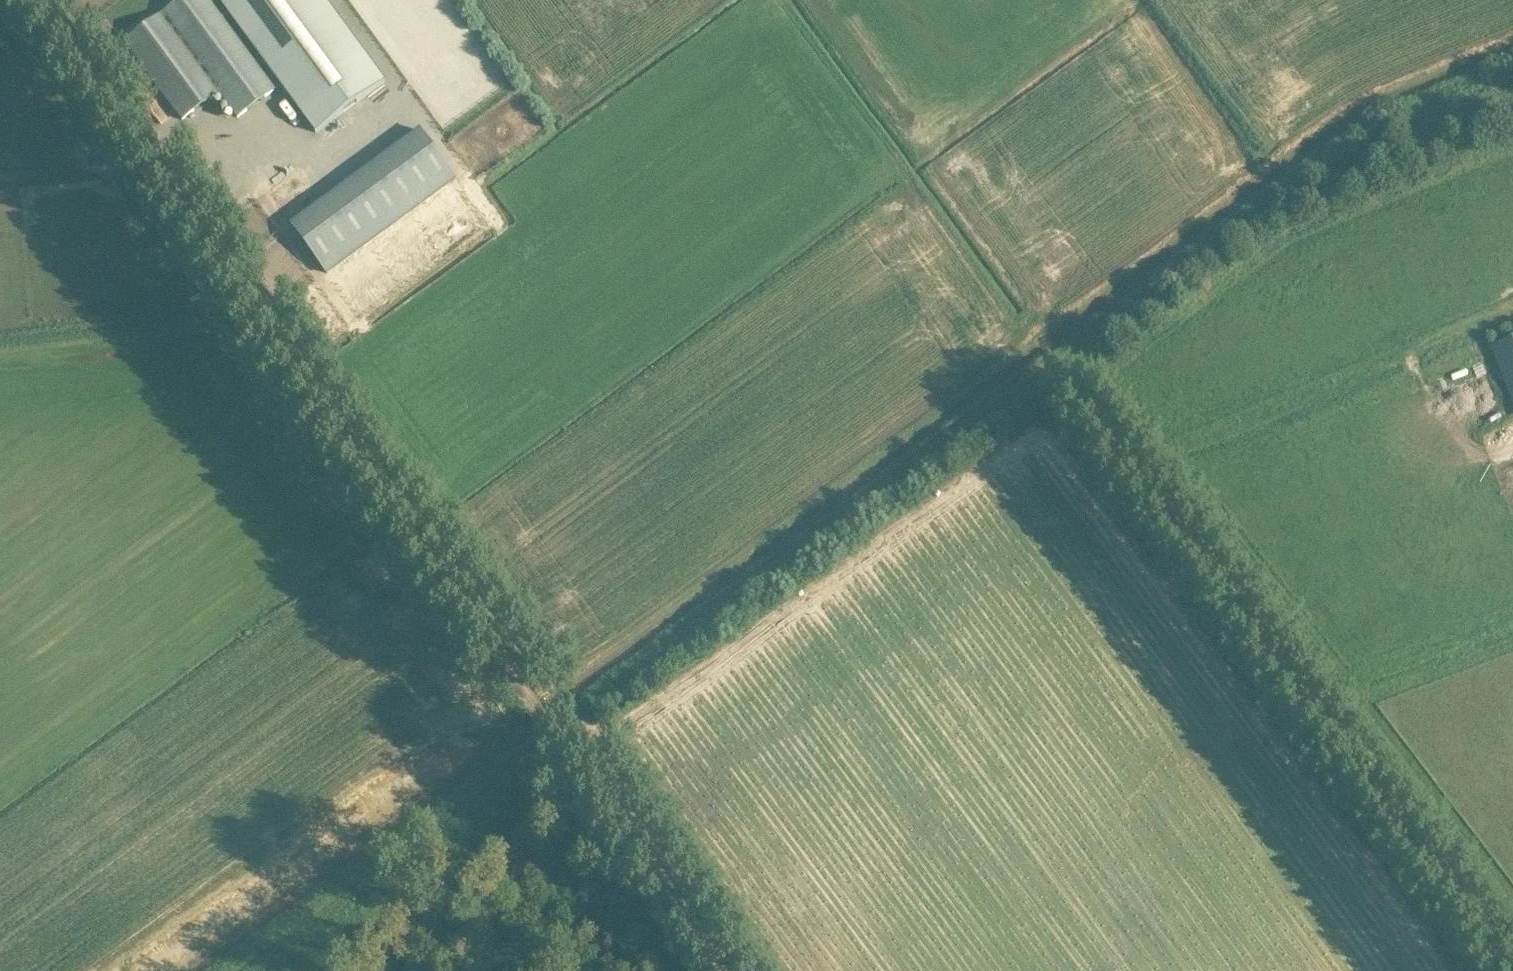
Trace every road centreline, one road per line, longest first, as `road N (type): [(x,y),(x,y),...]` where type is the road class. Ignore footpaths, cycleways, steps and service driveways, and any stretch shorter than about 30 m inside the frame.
road 1 (track): [(552,729),(24,0)]
road 2 (track): [(721,970),(552,729)]

